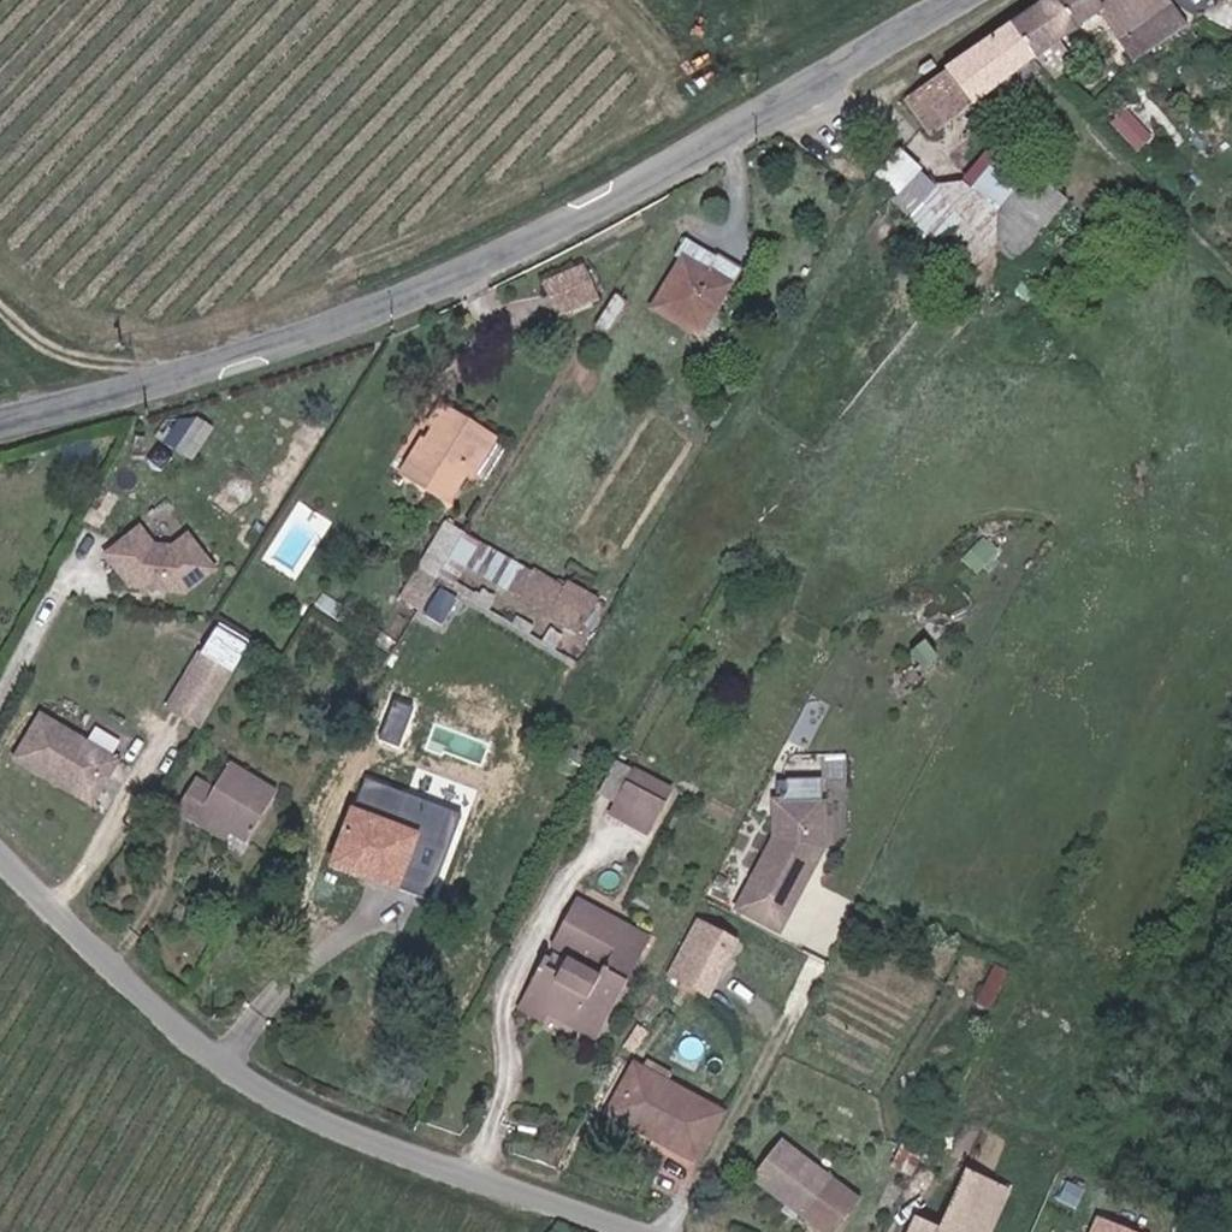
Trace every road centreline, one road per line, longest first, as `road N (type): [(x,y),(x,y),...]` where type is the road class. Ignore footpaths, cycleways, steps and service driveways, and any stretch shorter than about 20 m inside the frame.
road 1 (tertiary): [(0,419),(486,277),(591,225),(972,0)]
road 2 (unclassified): [(0,849),(166,1016),(249,1081),(344,1129),(645,1231)]
road 3 (track): [(201,366),(110,359),(38,337),(0,301)]

